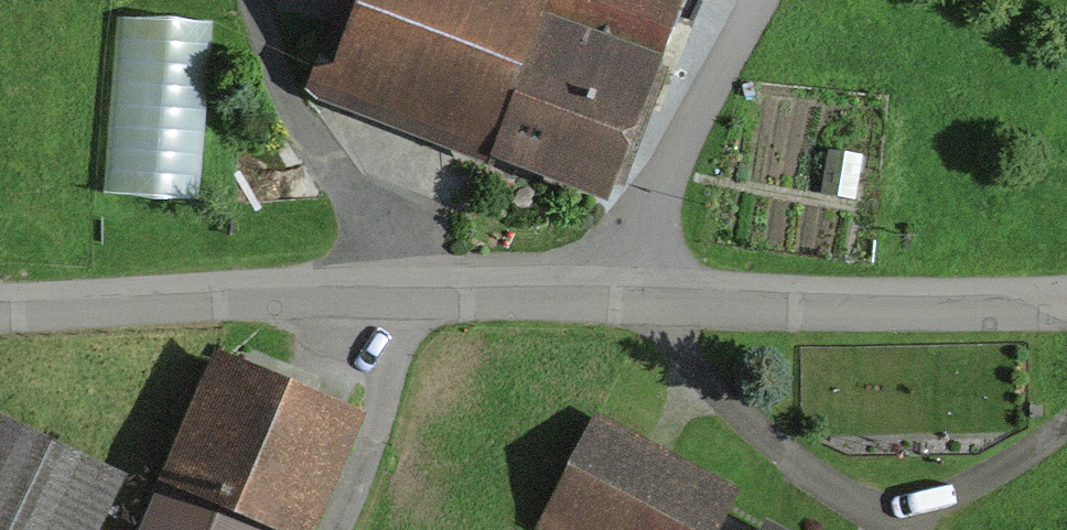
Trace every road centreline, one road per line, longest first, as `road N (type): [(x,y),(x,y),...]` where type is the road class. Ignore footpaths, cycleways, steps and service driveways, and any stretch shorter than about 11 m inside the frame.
road 1 (unclassified): [(0,301),(628,288)]
road 2 (unclassified): [(628,288),(877,303),(1066,297)]
road 3 (unclassified): [(760,0),(635,247),(628,288)]

